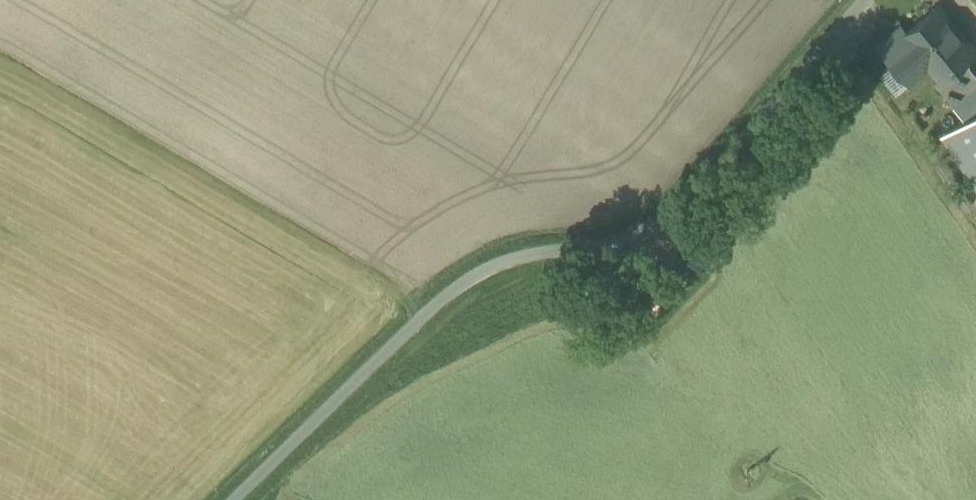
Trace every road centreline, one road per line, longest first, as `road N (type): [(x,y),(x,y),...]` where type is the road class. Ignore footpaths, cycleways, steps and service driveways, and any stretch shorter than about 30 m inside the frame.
road 1 (unclassified): [(247,499),(475,277),(660,220),(859,0)]

